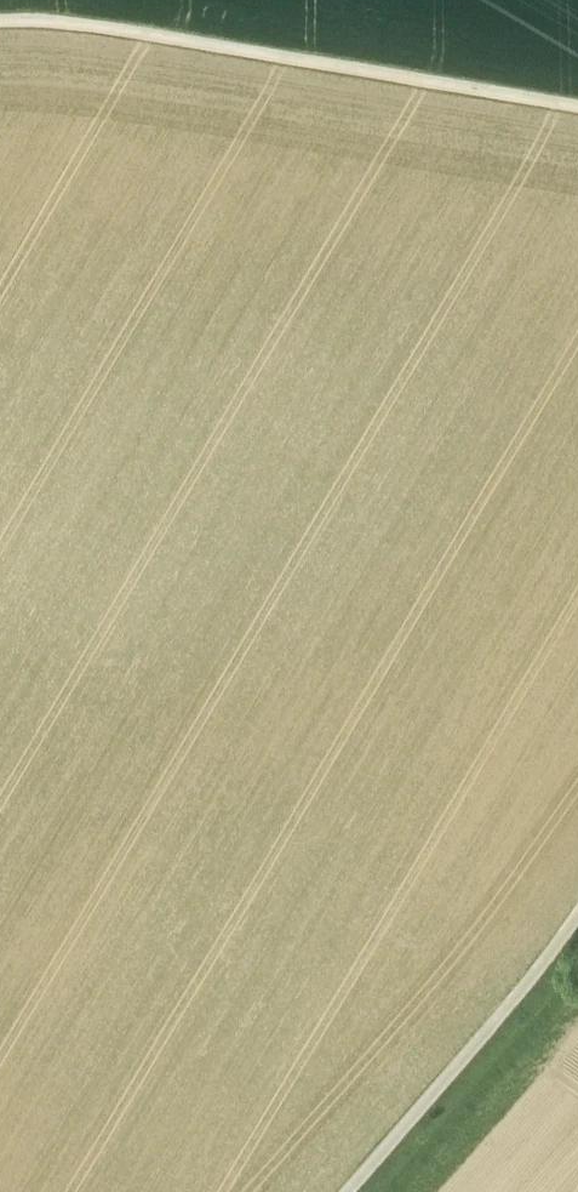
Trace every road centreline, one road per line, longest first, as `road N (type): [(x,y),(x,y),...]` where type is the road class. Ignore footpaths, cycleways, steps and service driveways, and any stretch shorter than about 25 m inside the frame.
road 1 (track): [(0,49),(95,47),(577,127)]
road 2 (track): [(374,1191),(577,956)]

